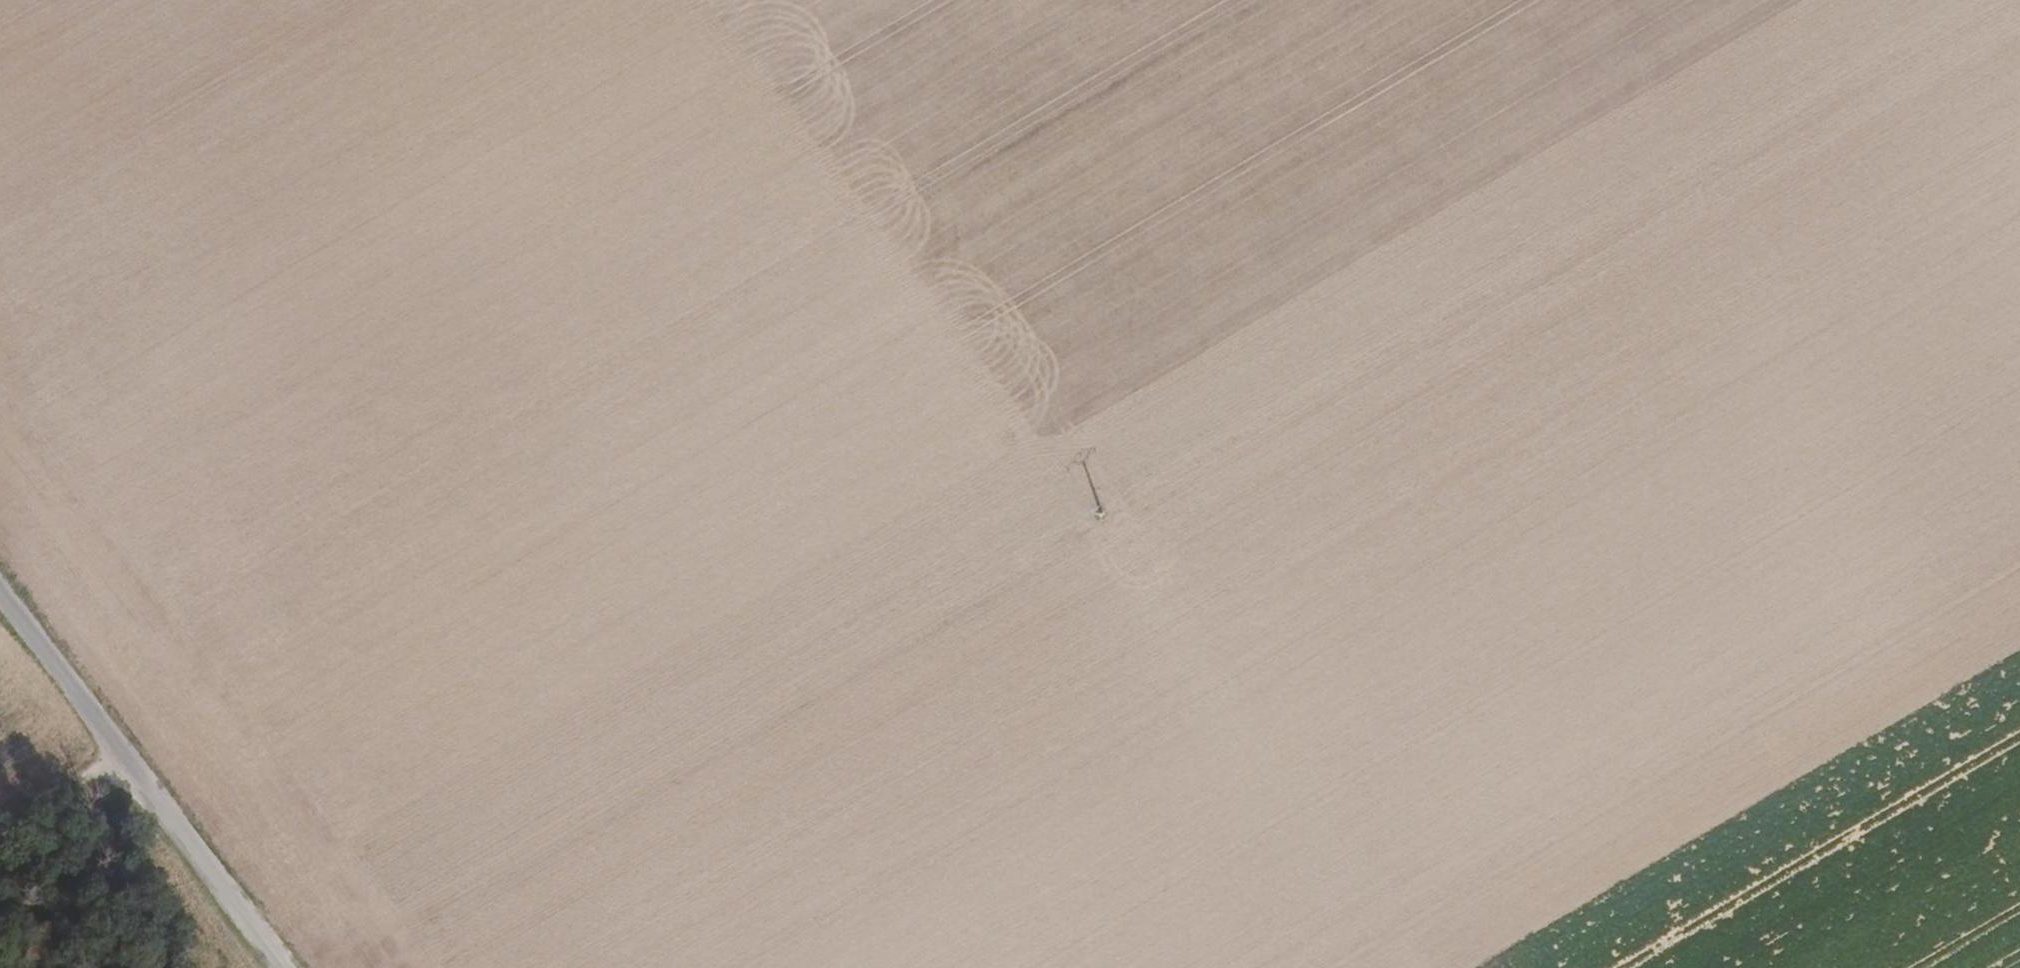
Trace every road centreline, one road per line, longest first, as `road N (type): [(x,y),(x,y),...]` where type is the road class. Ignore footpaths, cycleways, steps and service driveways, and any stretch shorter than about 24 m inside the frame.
road 1 (unclassified): [(0,577),(286,967)]

